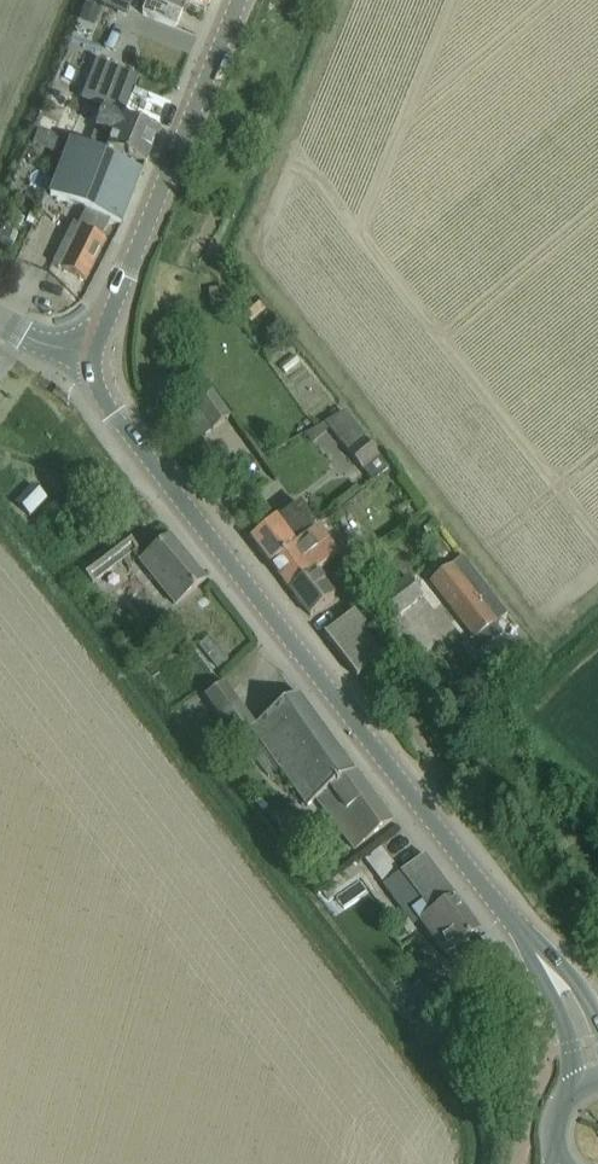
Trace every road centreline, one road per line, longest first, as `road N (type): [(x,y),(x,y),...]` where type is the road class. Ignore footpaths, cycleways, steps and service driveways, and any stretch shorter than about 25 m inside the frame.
road 1 (secondary): [(586,1082),(559,998),(492,896),(117,420),(93,355)]
road 2 (secondary): [(93,355),(235,0)]

